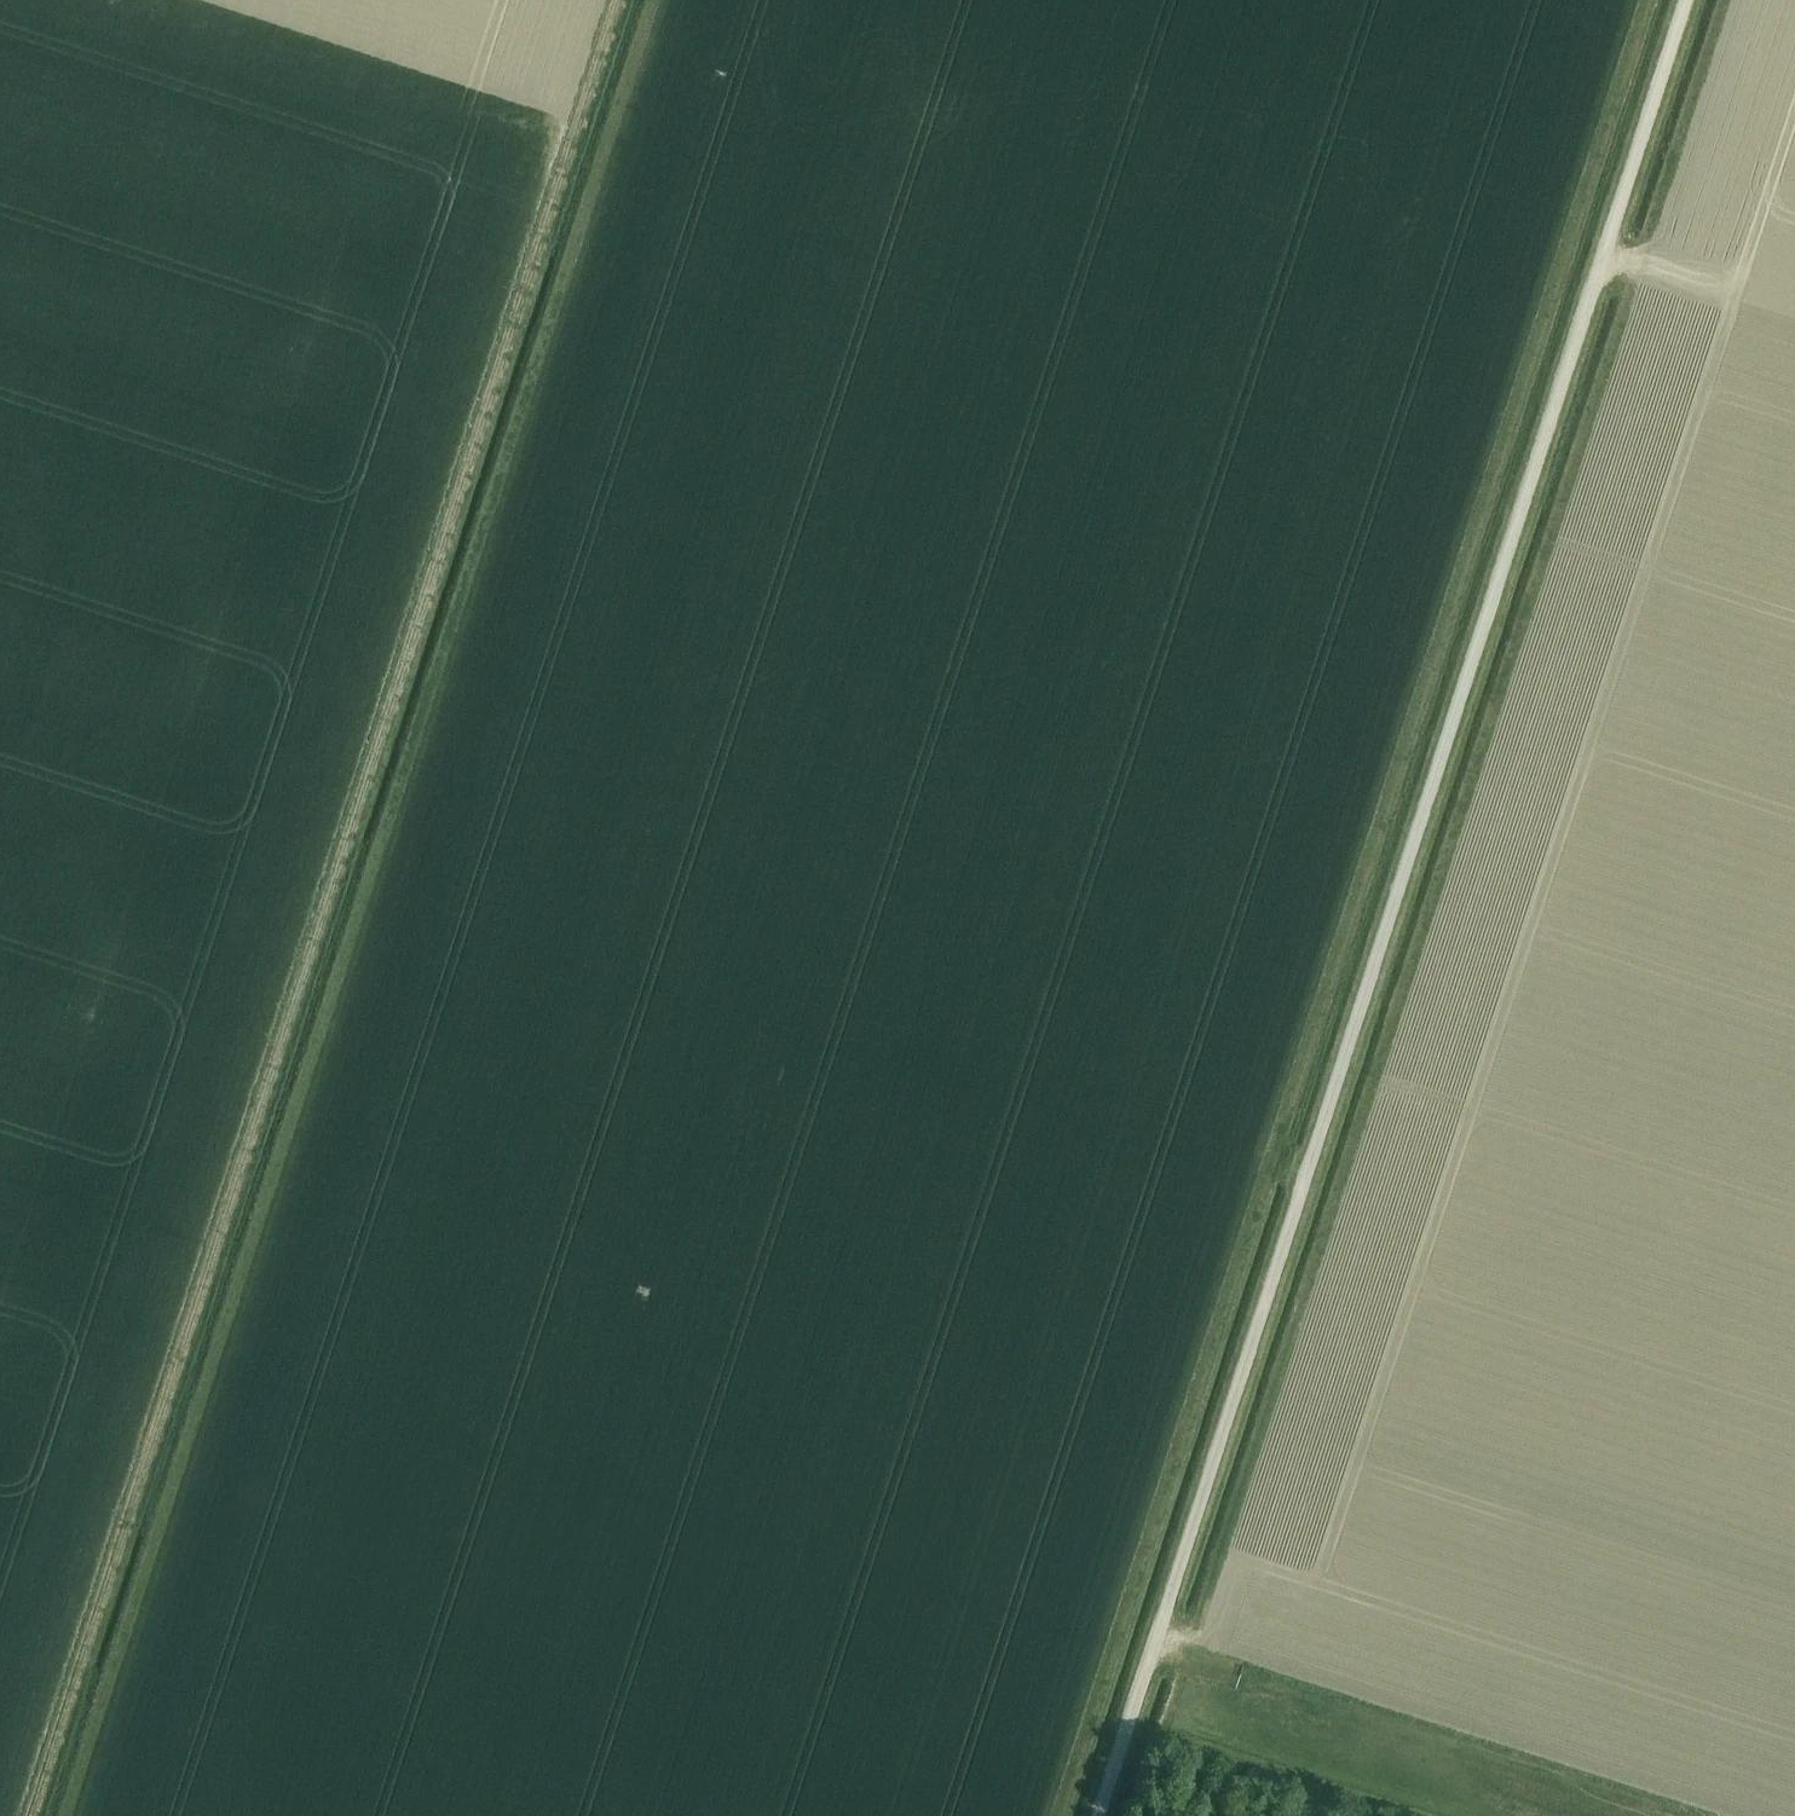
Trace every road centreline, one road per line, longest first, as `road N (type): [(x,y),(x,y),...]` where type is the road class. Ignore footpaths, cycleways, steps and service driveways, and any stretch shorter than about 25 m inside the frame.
road 1 (unclassified): [(1096,1815),(1684,0)]

